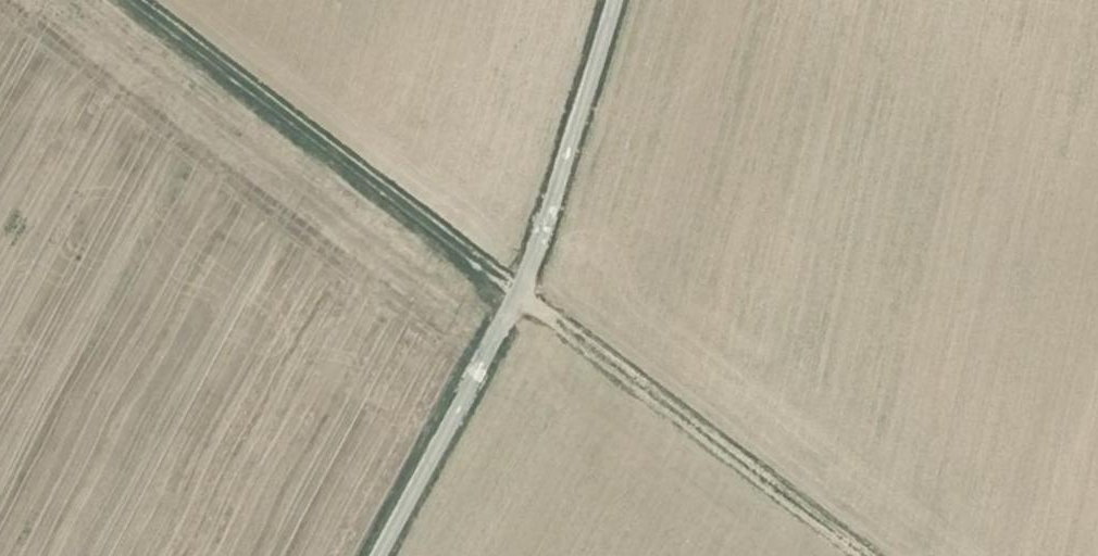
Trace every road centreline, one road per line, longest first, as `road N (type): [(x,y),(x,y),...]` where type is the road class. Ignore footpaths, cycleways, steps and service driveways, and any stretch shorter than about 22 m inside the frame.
road 1 (track): [(893,555),(556,294),(152,0)]
road 2 (track): [(373,555),(546,238),(615,0)]

